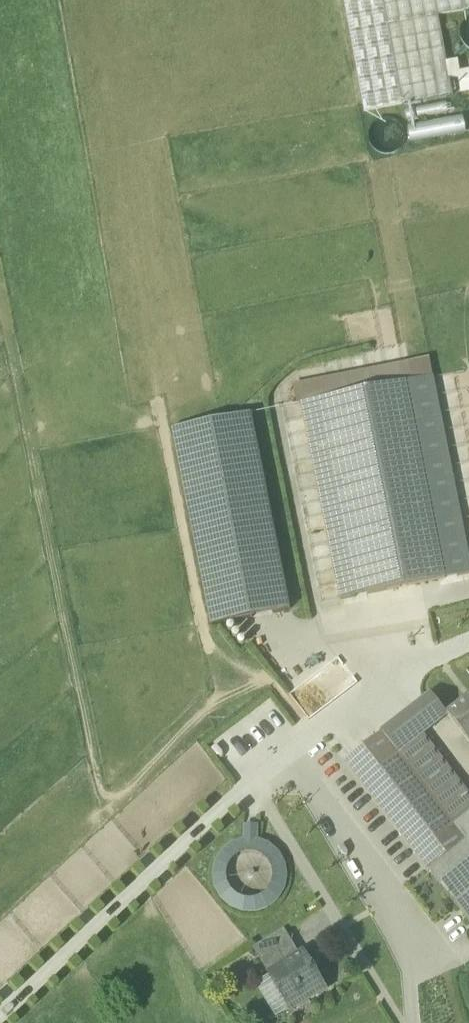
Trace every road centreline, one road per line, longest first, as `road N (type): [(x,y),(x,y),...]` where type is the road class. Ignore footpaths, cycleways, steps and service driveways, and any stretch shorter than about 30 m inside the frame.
road 1 (track): [(399,1022),(254,782)]

